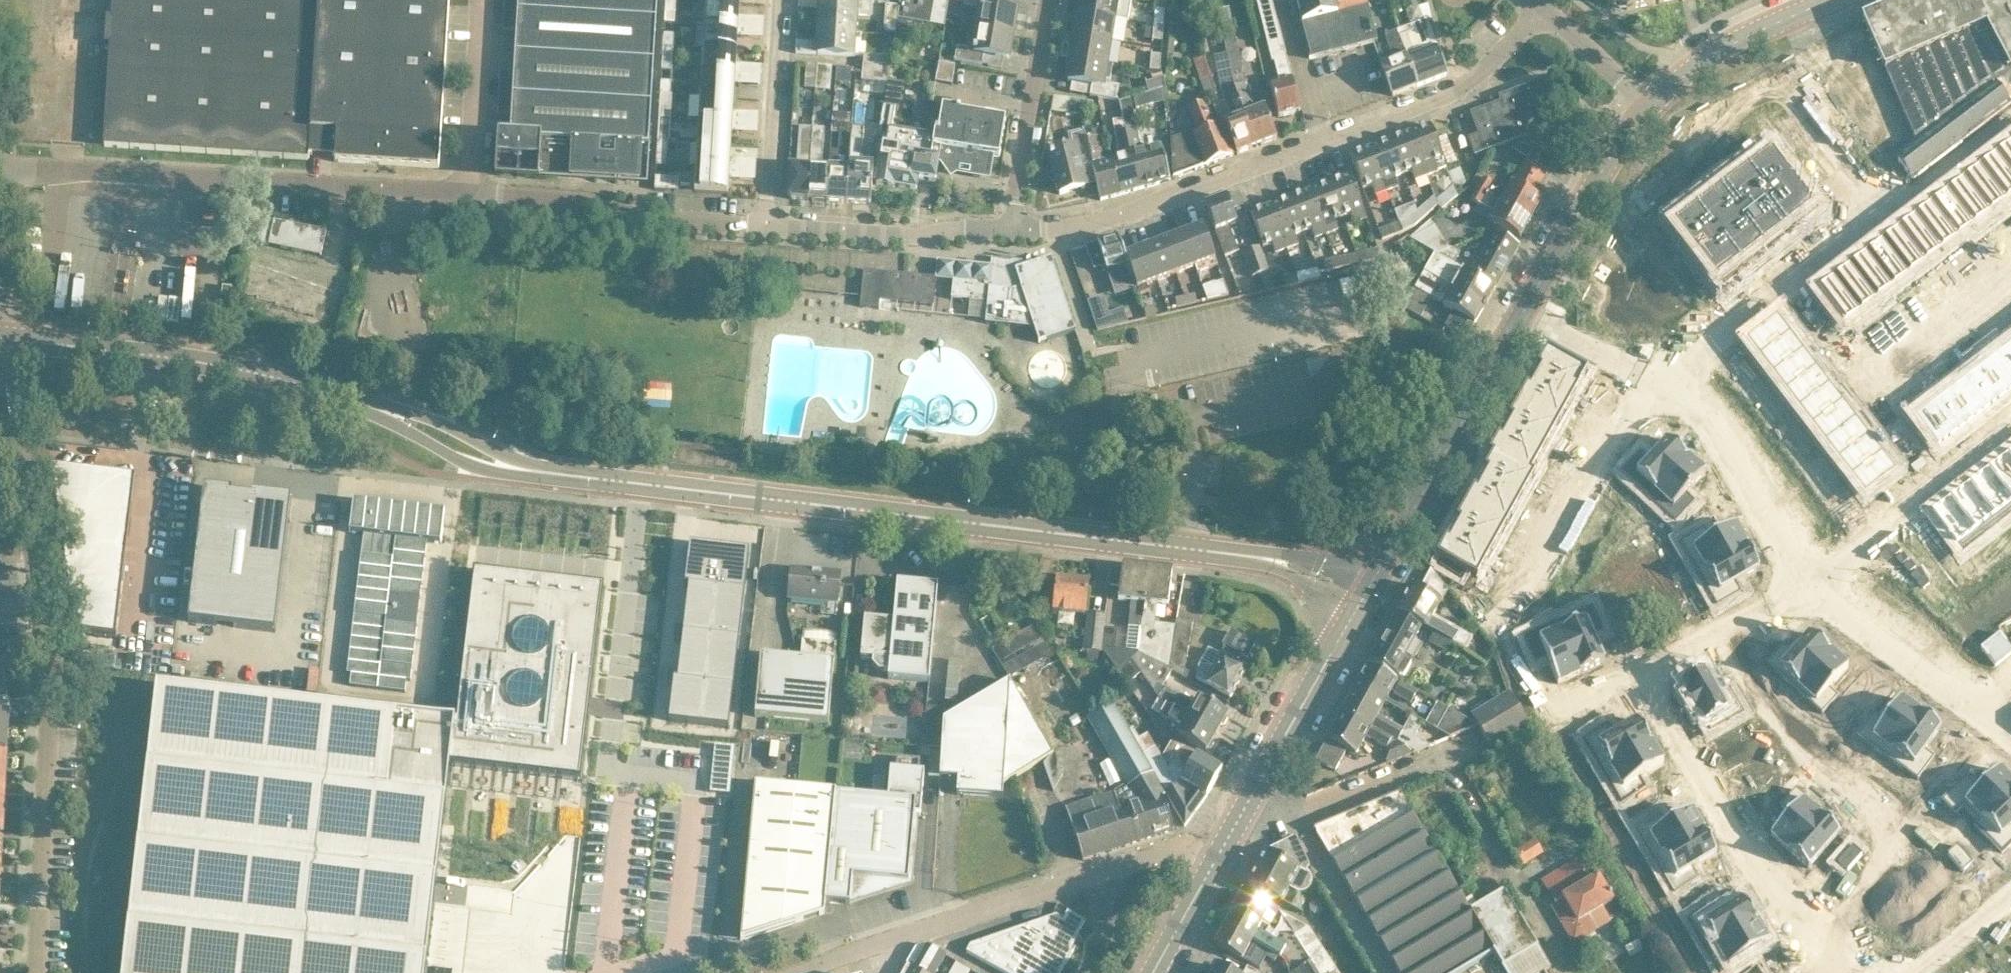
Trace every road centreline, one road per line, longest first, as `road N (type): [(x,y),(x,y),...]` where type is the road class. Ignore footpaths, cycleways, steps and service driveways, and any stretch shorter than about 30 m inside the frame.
road 1 (tertiary): [(1364,597),(1282,562),(1234,554),(516,468),(404,419),(268,376),(2,339)]
road 2 (unclassified): [(35,972),(49,688),(2,339)]
road 3 (residential): [(1475,78),(1098,223),(1012,230)]
road 4 (unclassified): [(457,193),(90,170),(0,174)]
road 5 (unclassified): [(801,972),(1167,851),(1215,860)]
road 6 (residential): [(1522,316),(1681,395),(1810,585)]
road 7 (residential): [(1641,670),(1749,859),(1846,972)]
road 8 (residential): [(1722,334),(2010,125)]
road 9 (tertiary): [(1364,597),(1522,316)]
road 10 (unclassified): [(765,227),(631,218),(580,201),(457,193)]
road 11 (tertiary): [(1215,860),(1364,597)]
road 12 (residential): [(1810,585),(2010,425)]
road 13 (residential): [(1012,230),(909,236),(765,227)]
road 14 (tertiary): [(1522,316),(1626,135),(1651,106)]
road 15 (residential): [(1012,230),(1048,0)]
road 16 (residential): [(778,0),(765,227)]
road 17 (residential): [(1810,585),(1983,712)]
road 18 (tertiary): [(1651,106),(1721,51),(1830,0)]
road 19 (unclassified): [(482,0),(472,156),(457,193)]
road 20 (residential): [(1641,670),(1810,585)]
road 21 (unclassified): [(1544,8),(1651,106)]
road 22 (tertiary): [(1152,972),(1215,860)]
road 23 (residential): [(2010,893),(1912,972)]

